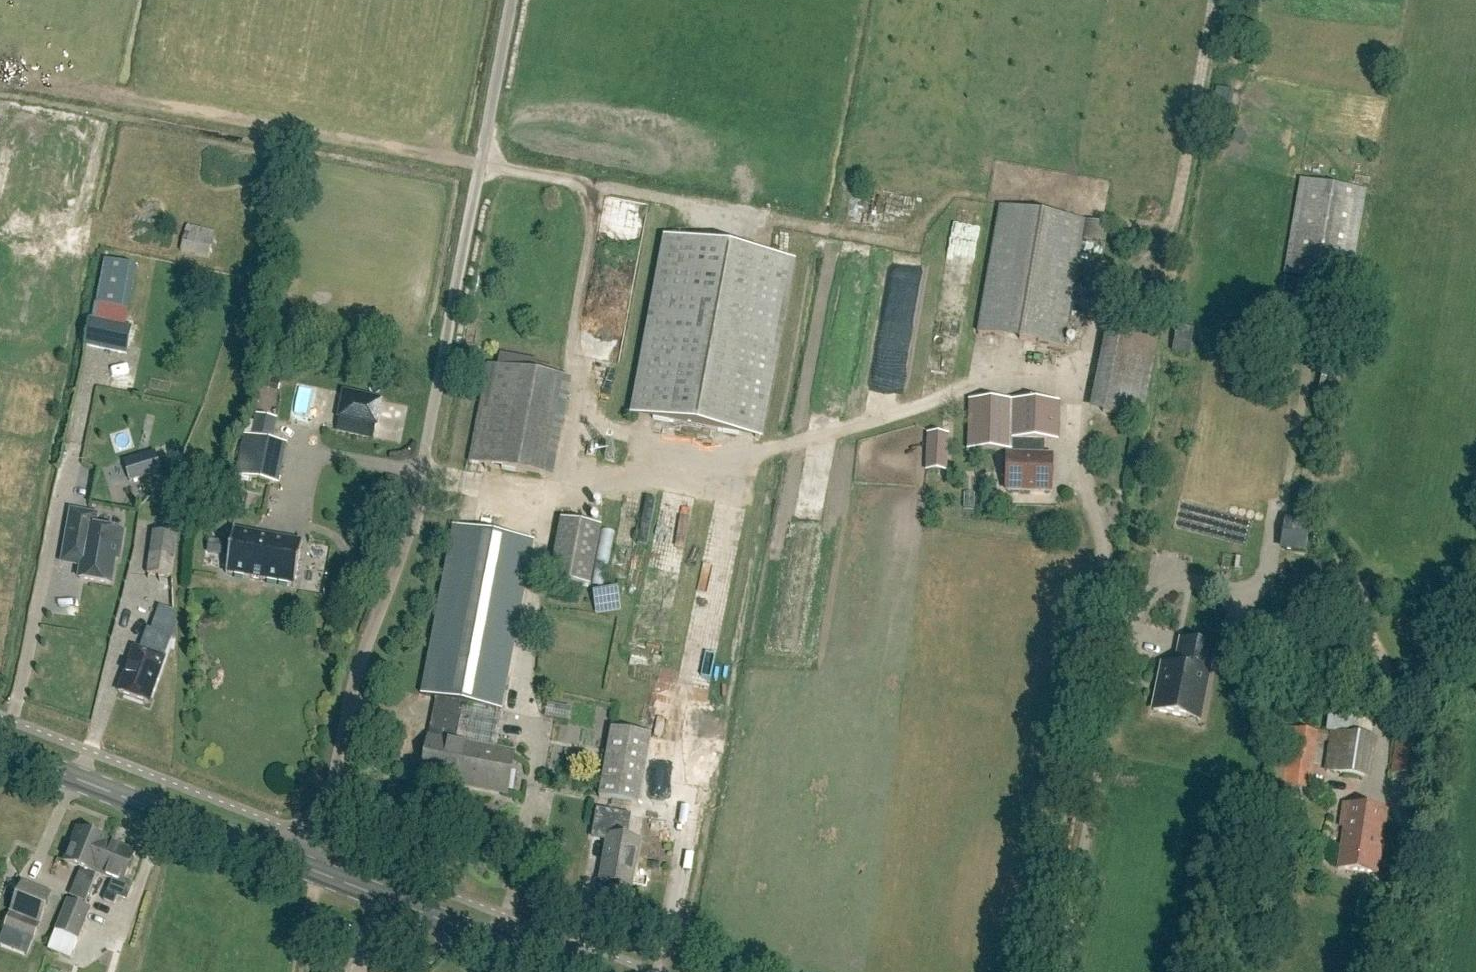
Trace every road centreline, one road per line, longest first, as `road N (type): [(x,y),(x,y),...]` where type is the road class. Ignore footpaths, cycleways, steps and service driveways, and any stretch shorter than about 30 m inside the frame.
road 1 (track): [(312,870),(328,844),(357,679),(420,505),(508,0)]
road 2 (secondary): [(0,750),(577,971)]
road 3 (track): [(475,171),(0,78)]

